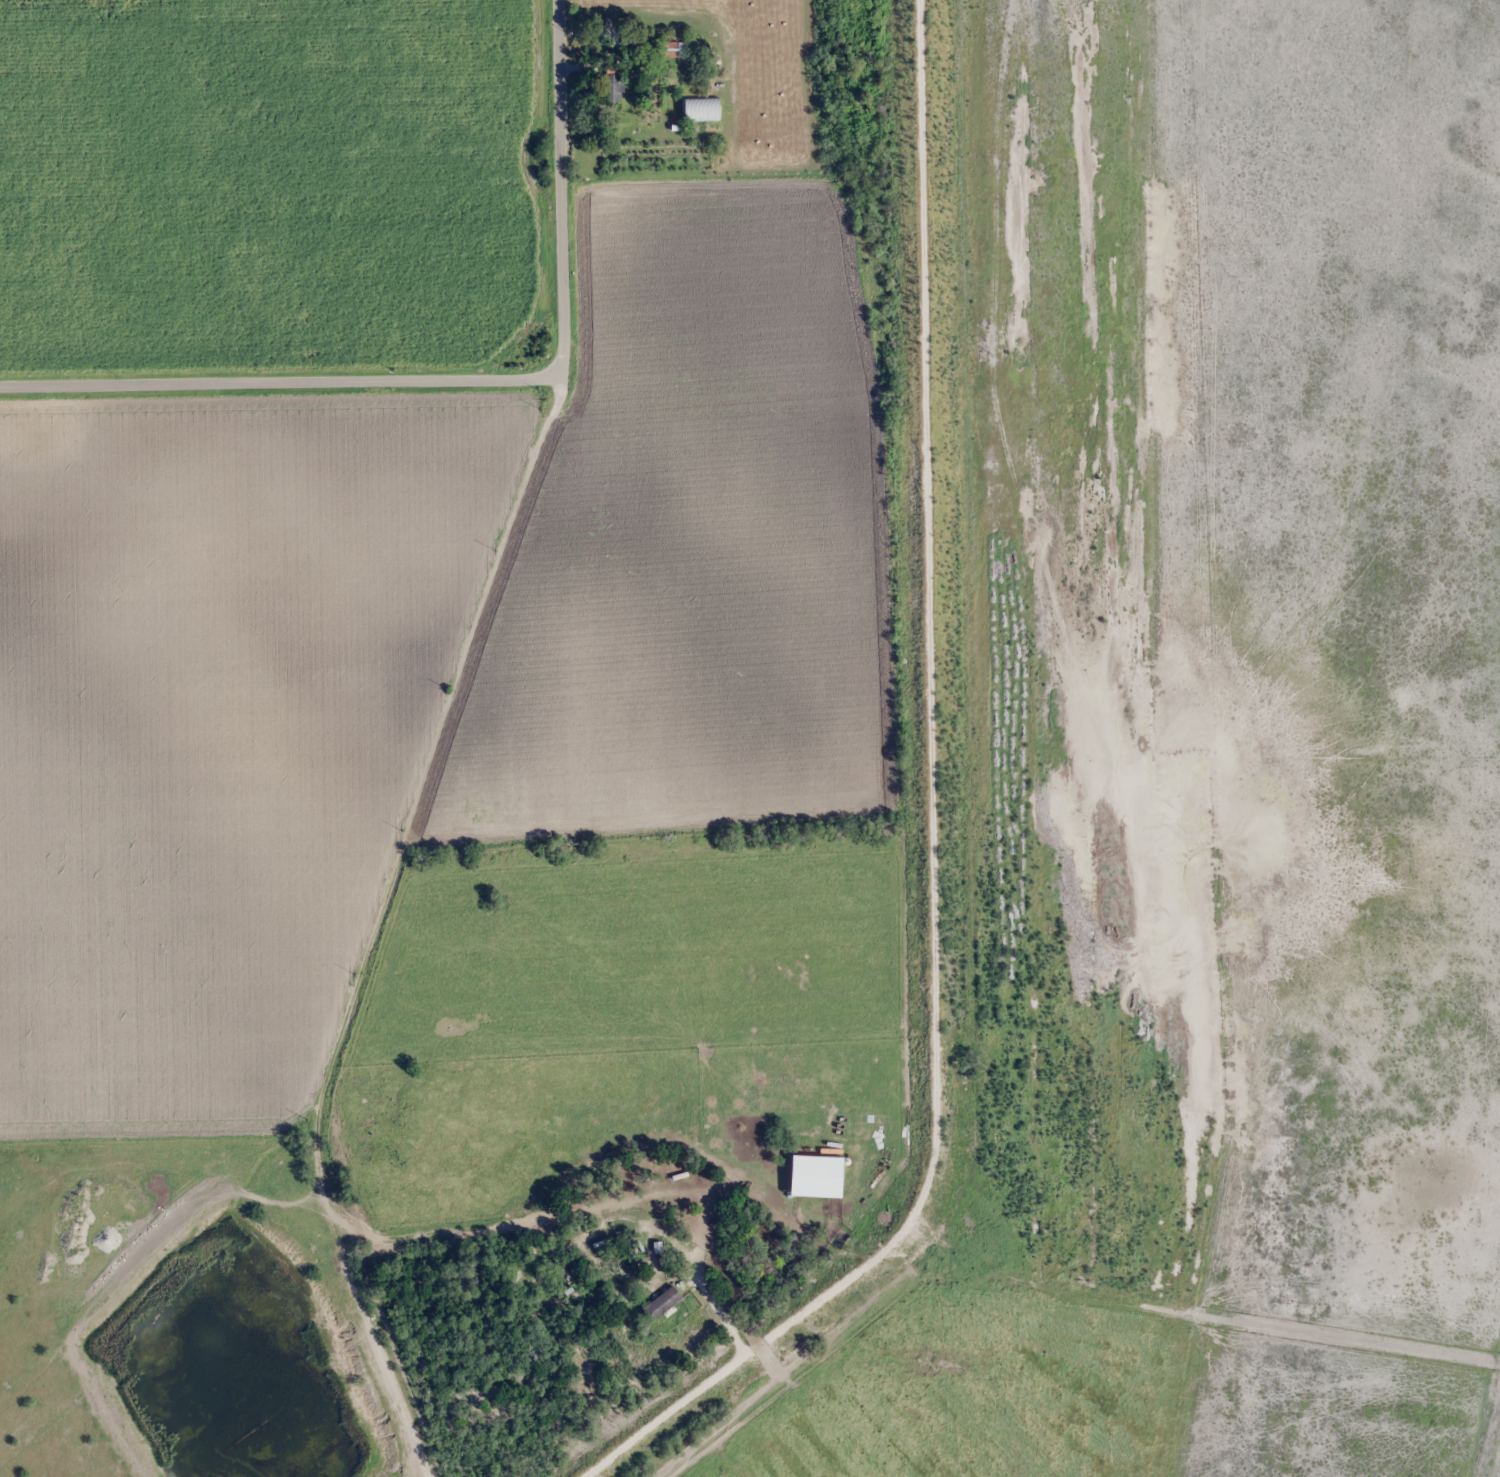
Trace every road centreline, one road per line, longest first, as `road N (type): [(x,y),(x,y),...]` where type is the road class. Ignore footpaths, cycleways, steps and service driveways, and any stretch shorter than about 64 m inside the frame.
road 1 (residential): [(610,1476),(885,1268),(923,1177),(904,768),(909,158),(919,0)]
road 2 (track): [(439,1476),(345,1229),(326,1101),(561,378)]
road 3 (residential): [(0,386),(561,378)]
road 4 (residential): [(561,378),(556,0)]

